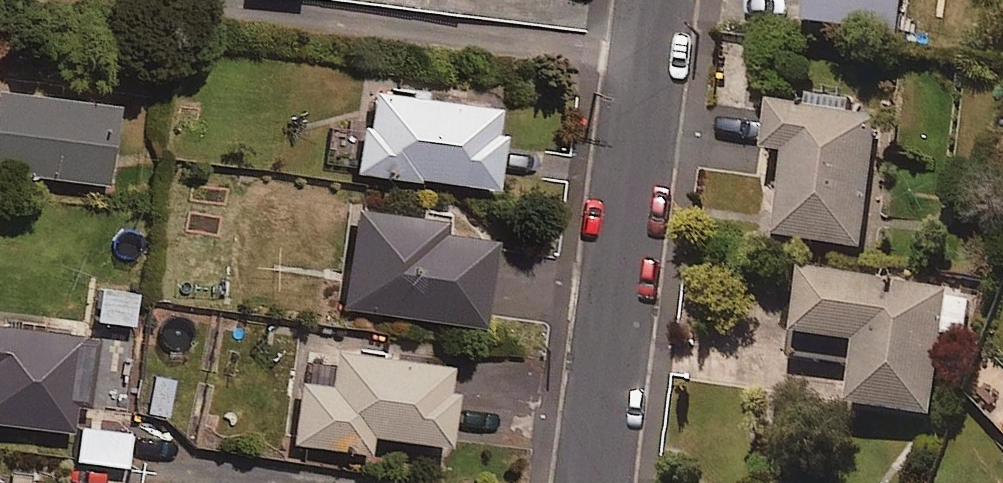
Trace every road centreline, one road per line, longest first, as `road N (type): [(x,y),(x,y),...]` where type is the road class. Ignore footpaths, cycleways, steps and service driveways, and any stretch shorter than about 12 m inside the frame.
road 1 (residential): [(212,0),(663,60)]
road 2 (residential): [(606,482),(663,60)]

